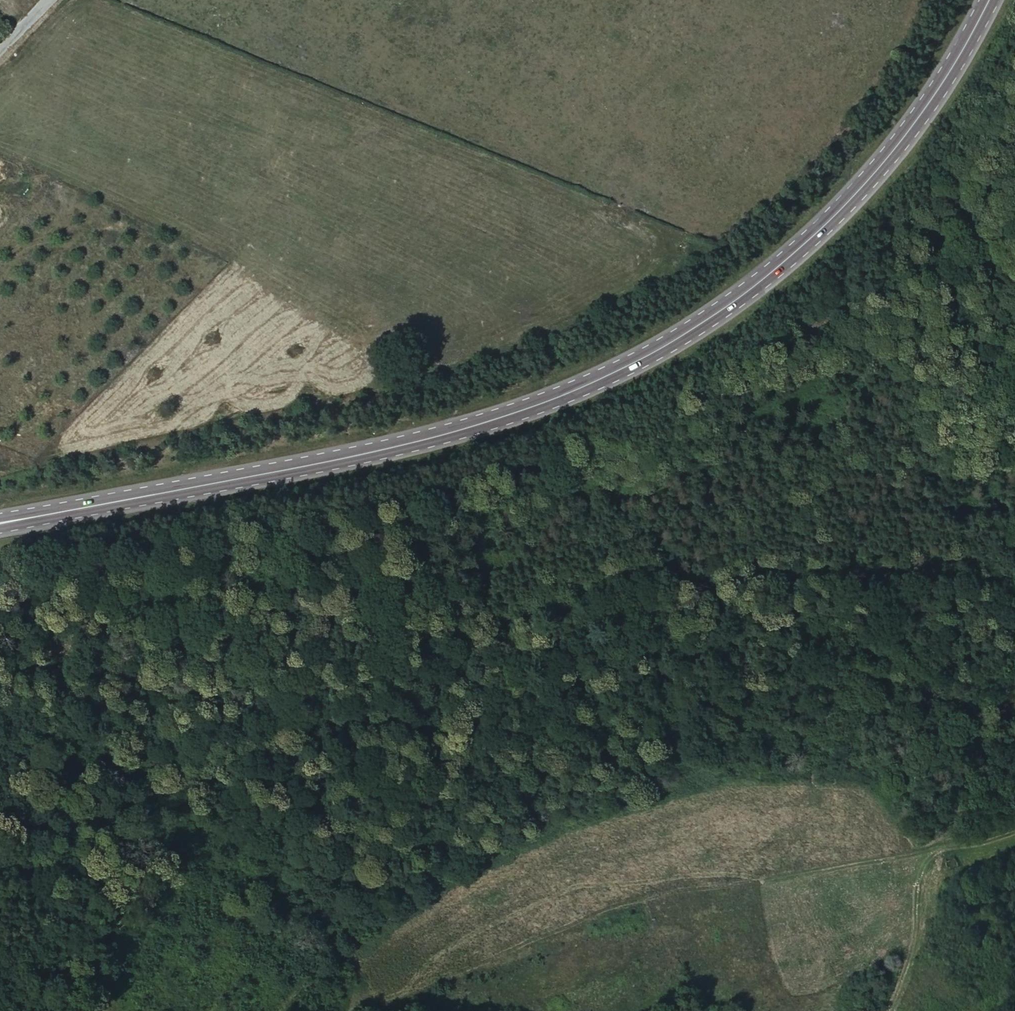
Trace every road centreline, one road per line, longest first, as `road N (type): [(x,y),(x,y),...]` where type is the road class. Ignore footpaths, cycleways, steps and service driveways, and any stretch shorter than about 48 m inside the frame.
road 1 (secondary): [(990,0),(935,95),(850,200),(755,286),(656,352),(562,396),(427,439),(0,523)]

